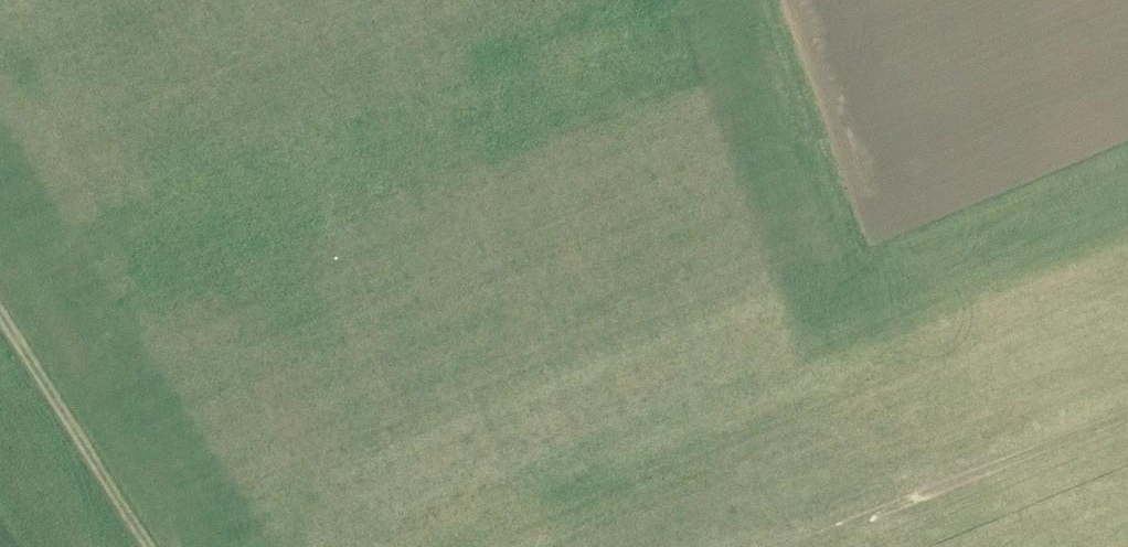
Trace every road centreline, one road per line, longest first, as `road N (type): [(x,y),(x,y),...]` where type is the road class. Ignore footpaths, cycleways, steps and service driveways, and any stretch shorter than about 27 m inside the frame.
road 1 (track): [(0,314),(150,546)]

